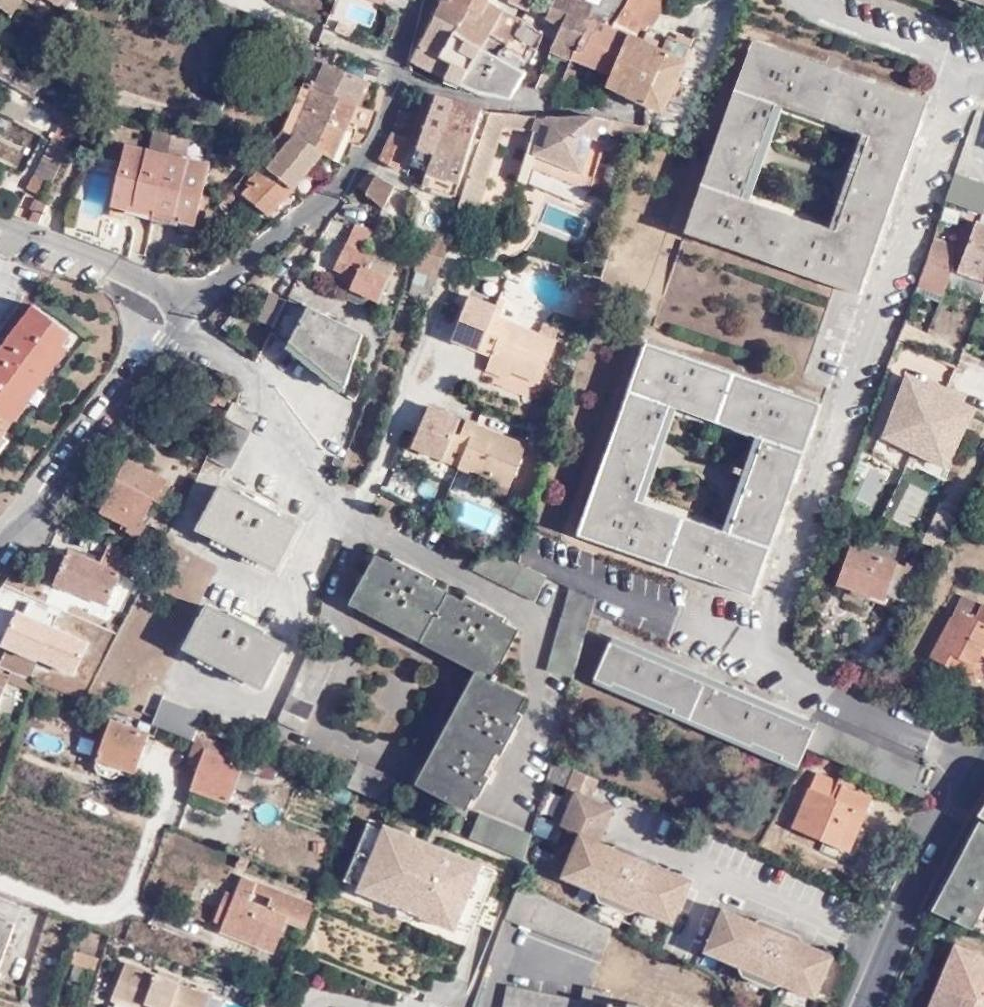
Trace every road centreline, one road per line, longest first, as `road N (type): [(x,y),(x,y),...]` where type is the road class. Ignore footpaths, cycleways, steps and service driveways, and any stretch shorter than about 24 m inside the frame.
road 1 (residential): [(0,567),(70,457),(189,306)]
road 2 (residential): [(189,306),(333,188),(357,159),(391,81)]
road 3 (tertiary): [(861,1006),(915,873),(983,766)]
road 4 (residential): [(391,81),(502,110),(627,116)]
road 5 (residential): [(189,306),(0,230)]

